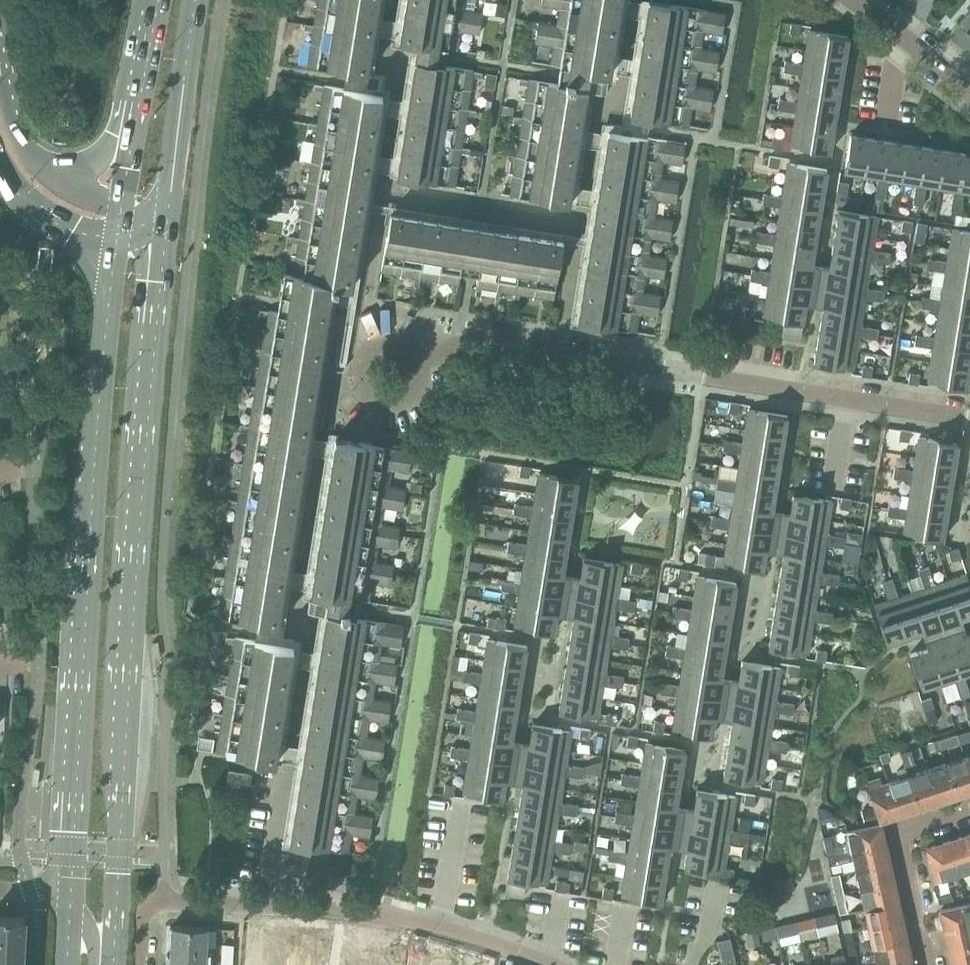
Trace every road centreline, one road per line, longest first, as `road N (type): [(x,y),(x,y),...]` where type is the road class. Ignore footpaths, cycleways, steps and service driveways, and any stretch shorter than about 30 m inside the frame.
road 1 (secondary): [(112,964),(133,542),(166,229)]
road 2 (secondary): [(117,238),(72,891)]
road 3 (residential): [(418,360),(485,342),(969,414)]
road 4 (residential): [(267,906),(308,623),(297,600),(330,392)]
road 5 (residential): [(580,225),(598,122),(621,87),(635,0)]
road 6 (primary): [(166,229),(197,0)]
road 7 (residential): [(933,964),(906,844),(911,829),(969,810)]
road 8 (residential): [(580,225),(384,195)]
road 9 (residential): [(384,195),(398,90),(388,48),(394,0)]
road 10 (residential): [(553,964),(491,940),(364,912)]
road 11 (residential): [(142,964),(144,927),(165,899),(267,906)]
road 12 (residential): [(418,360),(417,380),(403,395),(382,395),(367,381),(375,349),(395,343),(412,352)]
road 13 (residential): [(969,93),(859,0)]
road 14 (primary): [(0,164),(40,209),(76,229),(117,238)]
road 15 (primary): [(34,158),(17,127),(0,21)]
road 16 (primary): [(139,108),(99,153),(75,164),(34,158)]

